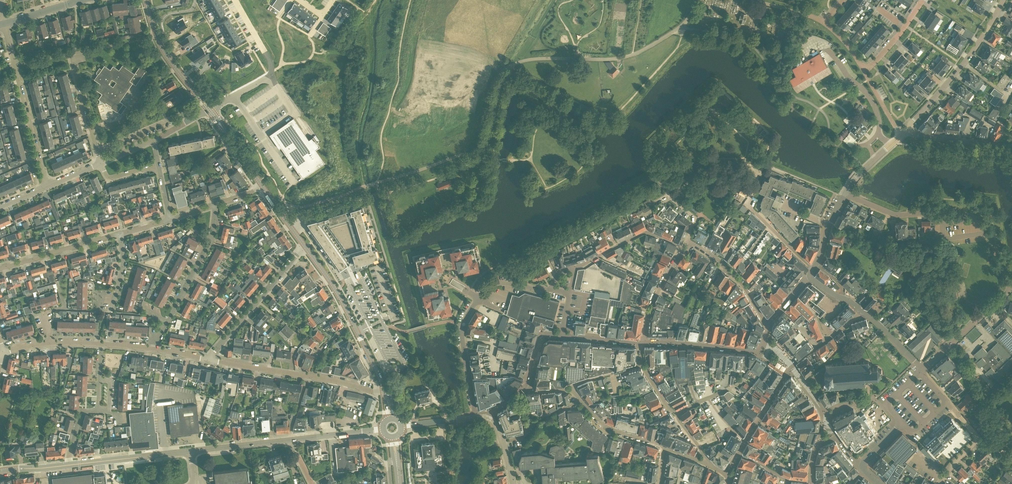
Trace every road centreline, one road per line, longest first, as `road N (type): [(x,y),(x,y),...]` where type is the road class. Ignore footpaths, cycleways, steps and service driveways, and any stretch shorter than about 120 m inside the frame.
road 1 (residential): [(1010,287),(980,220),(896,215),(845,194)]
road 2 (track): [(375,0),(353,42),(364,186)]
road 3 (residential): [(739,452),(782,378),(862,310)]
road 4 (residential): [(47,186),(4,23)]
road 5 (unclassified): [(908,130),(968,58),(1004,0)]
road 6 (residential): [(476,417),(463,325),(485,289),(509,283)]
road 7 (residential): [(210,360),(305,246)]
road 8 (residential): [(642,343),(759,351),(769,326)]
road 9 (secondary): [(210,109),(159,40),(147,0)]
road 10 (residential): [(0,268),(119,234)]
road 11 (residential): [(769,326),(726,268),(698,245),(683,247)]
road 12 (unclassified): [(70,464),(190,451)]
road 13 (residential): [(1010,287),(922,369)]

